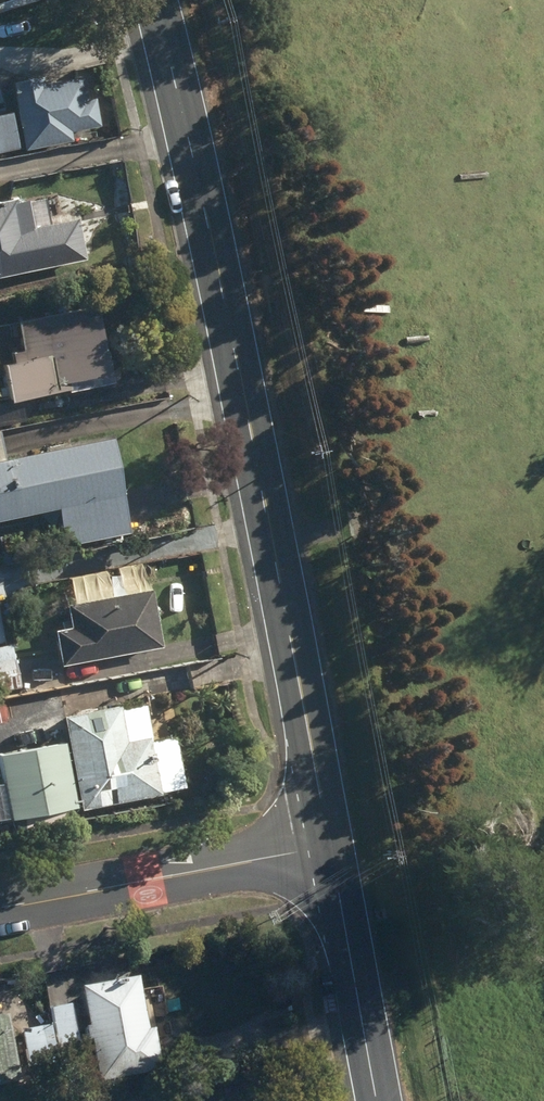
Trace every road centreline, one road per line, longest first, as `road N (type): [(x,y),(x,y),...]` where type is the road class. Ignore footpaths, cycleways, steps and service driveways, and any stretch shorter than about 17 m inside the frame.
road 1 (tertiary): [(154,0),(205,210),(329,847)]
road 2 (residential): [(0,907),(329,847)]
road 3 (tertiary): [(329,847),(375,1100)]

